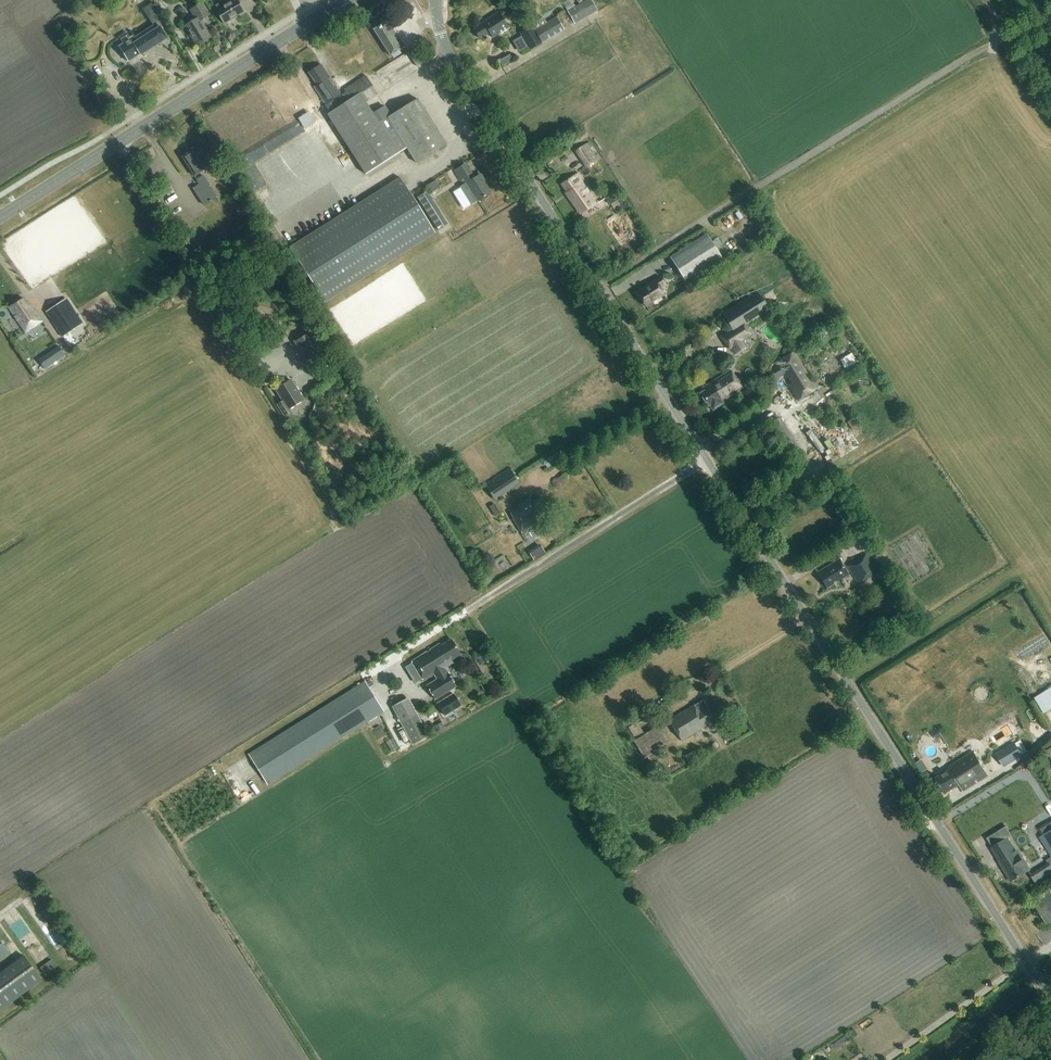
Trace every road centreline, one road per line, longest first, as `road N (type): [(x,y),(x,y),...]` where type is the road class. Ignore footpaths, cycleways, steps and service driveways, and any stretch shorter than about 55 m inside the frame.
road 1 (unclassified): [(1050,993),(448,52),(437,0)]
road 2 (track): [(599,289),(991,44),(995,19),(984,0)]
road 3 (tertiary): [(0,216),(346,0)]
road 4 (track): [(808,618),(688,700)]

